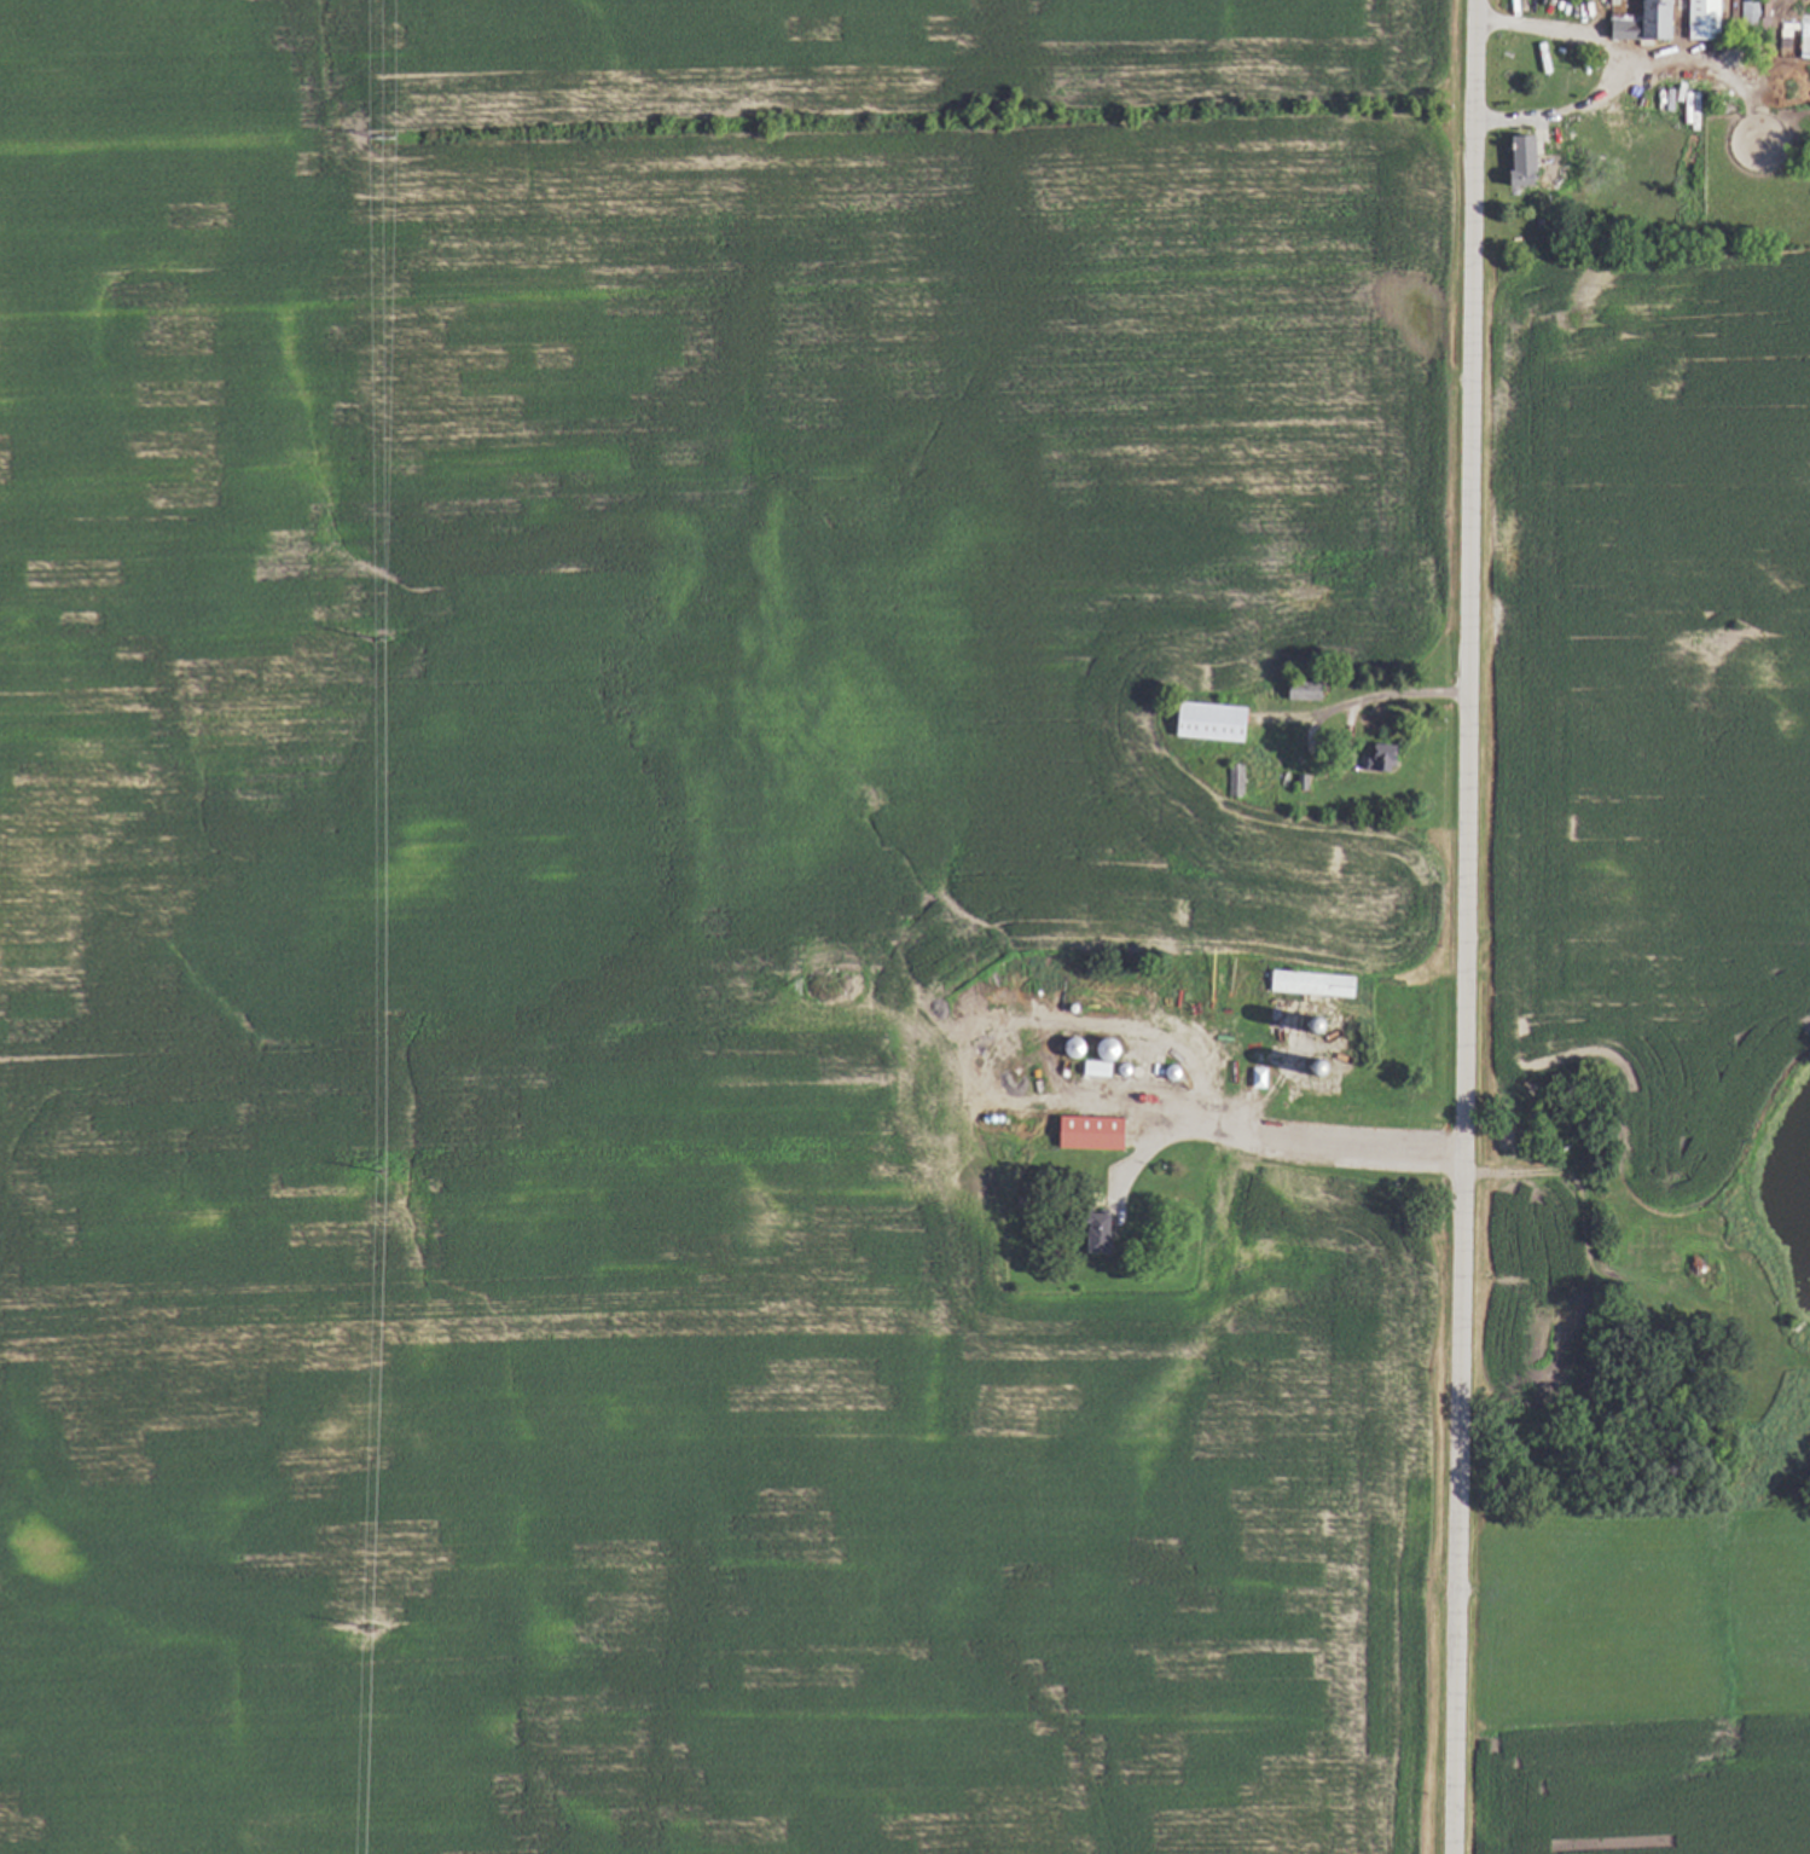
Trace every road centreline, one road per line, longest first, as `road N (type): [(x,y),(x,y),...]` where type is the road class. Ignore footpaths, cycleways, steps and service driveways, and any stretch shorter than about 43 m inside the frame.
road 1 (residential): [(1452,1853),(1475,0)]

